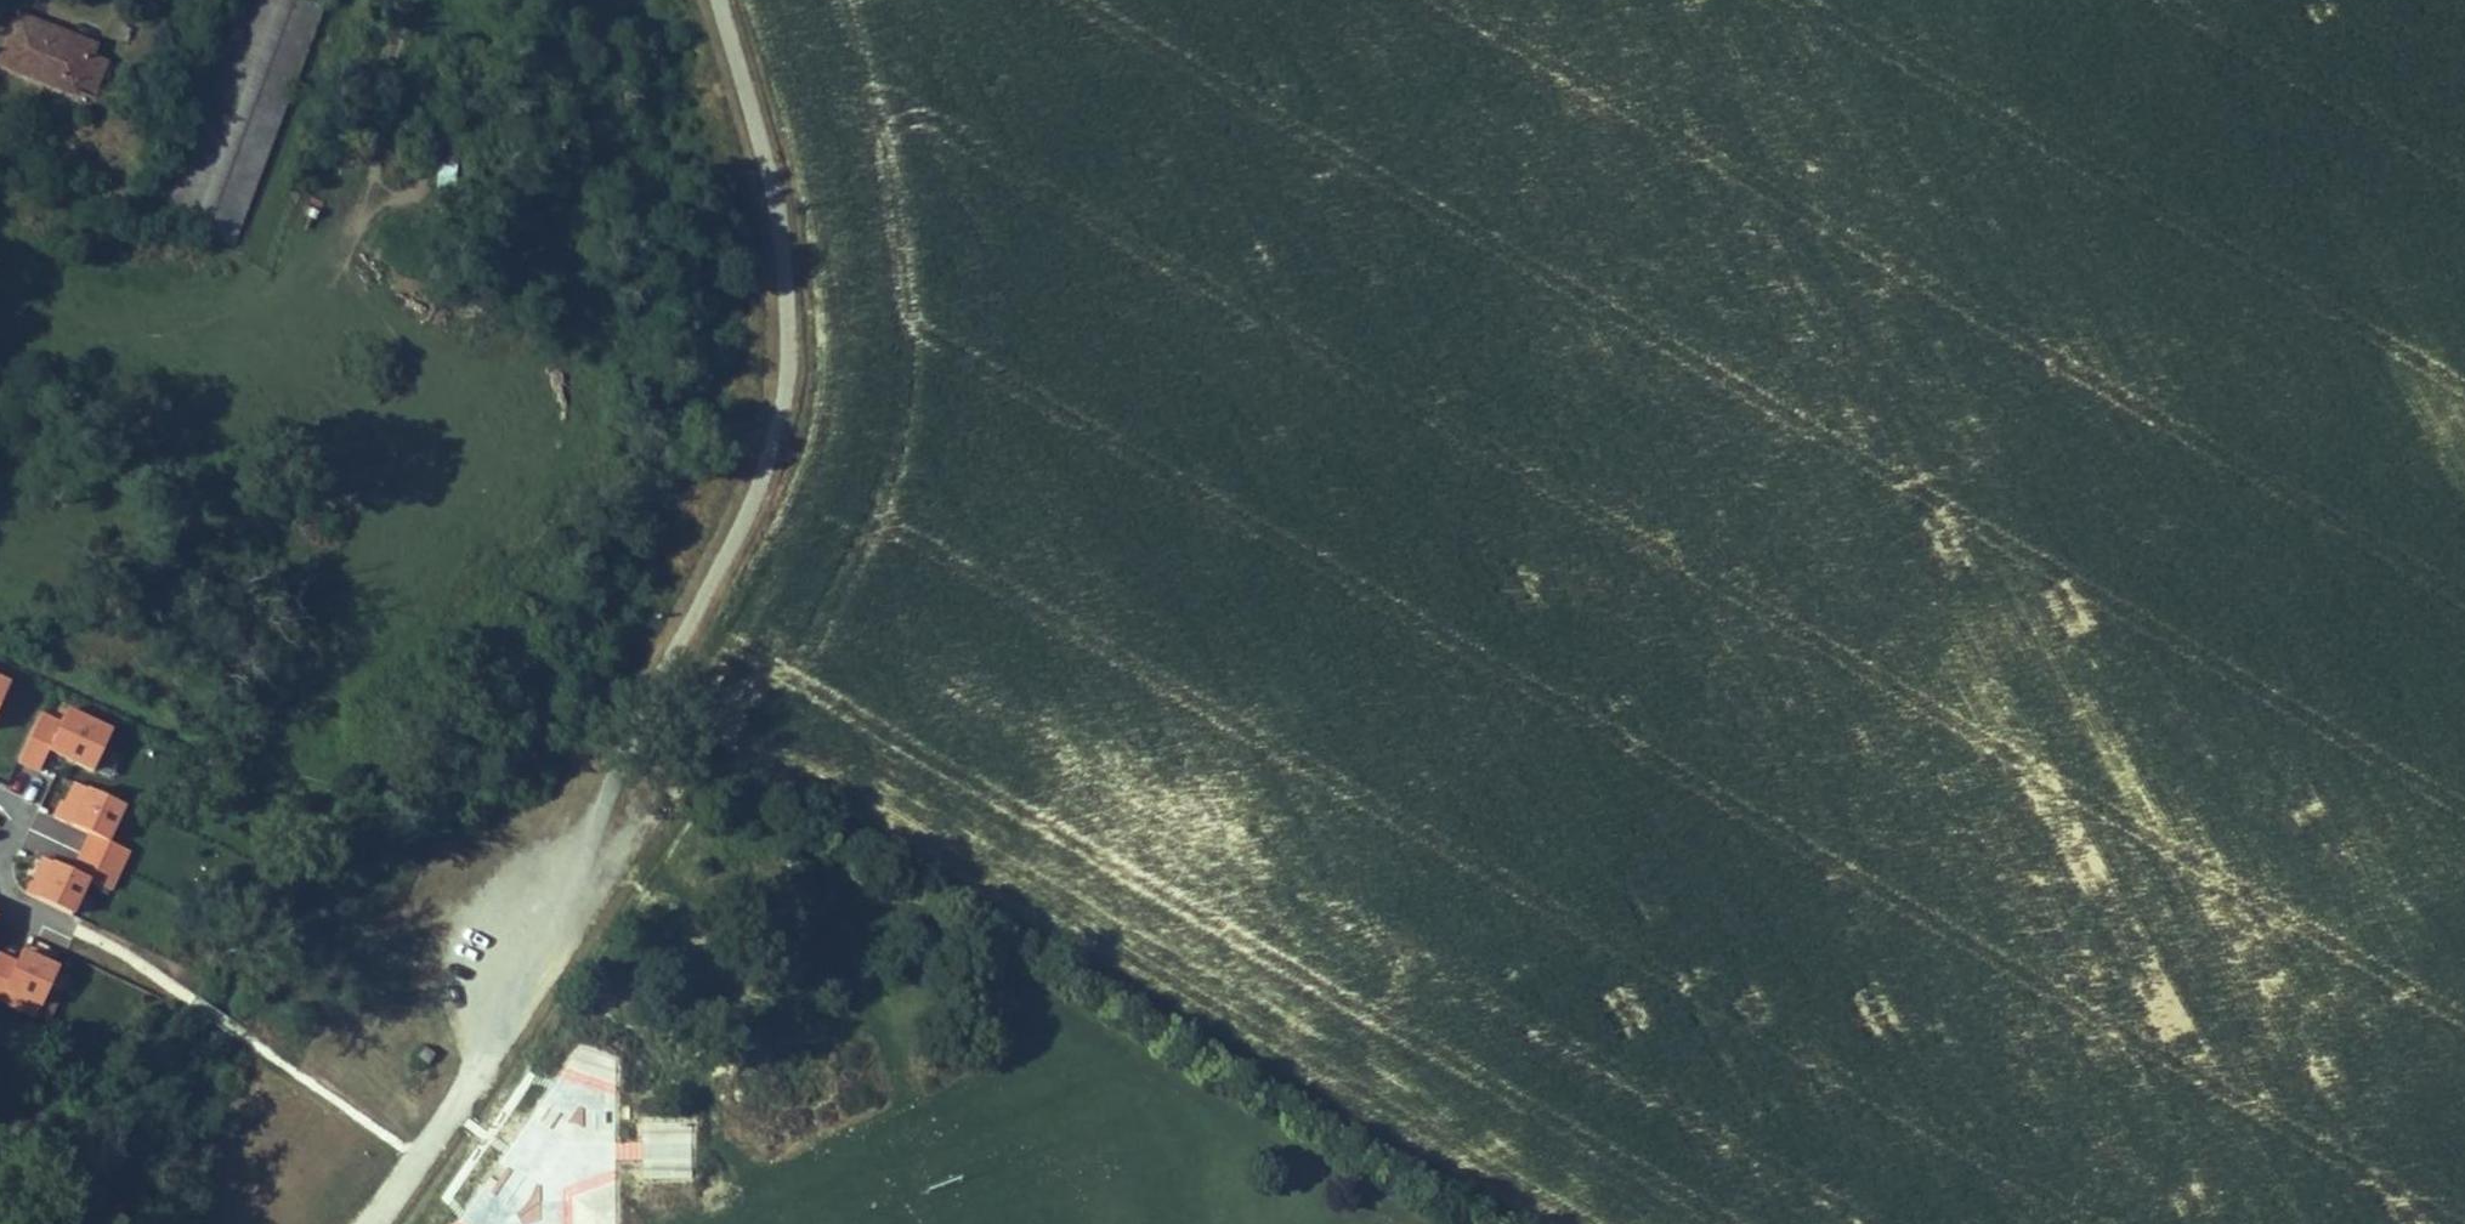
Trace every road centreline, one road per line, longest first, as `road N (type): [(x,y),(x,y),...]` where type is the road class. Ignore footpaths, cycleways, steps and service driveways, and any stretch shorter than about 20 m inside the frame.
road 1 (residential): [(577,931),(374,1223)]

